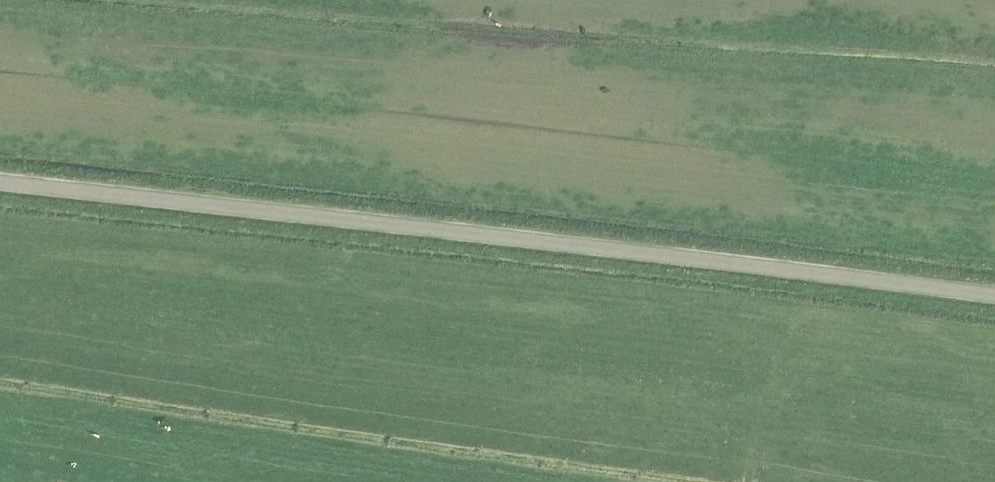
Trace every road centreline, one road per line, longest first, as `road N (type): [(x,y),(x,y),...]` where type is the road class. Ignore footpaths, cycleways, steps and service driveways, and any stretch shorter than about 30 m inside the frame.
road 1 (unclassified): [(994,294),(0,180)]

